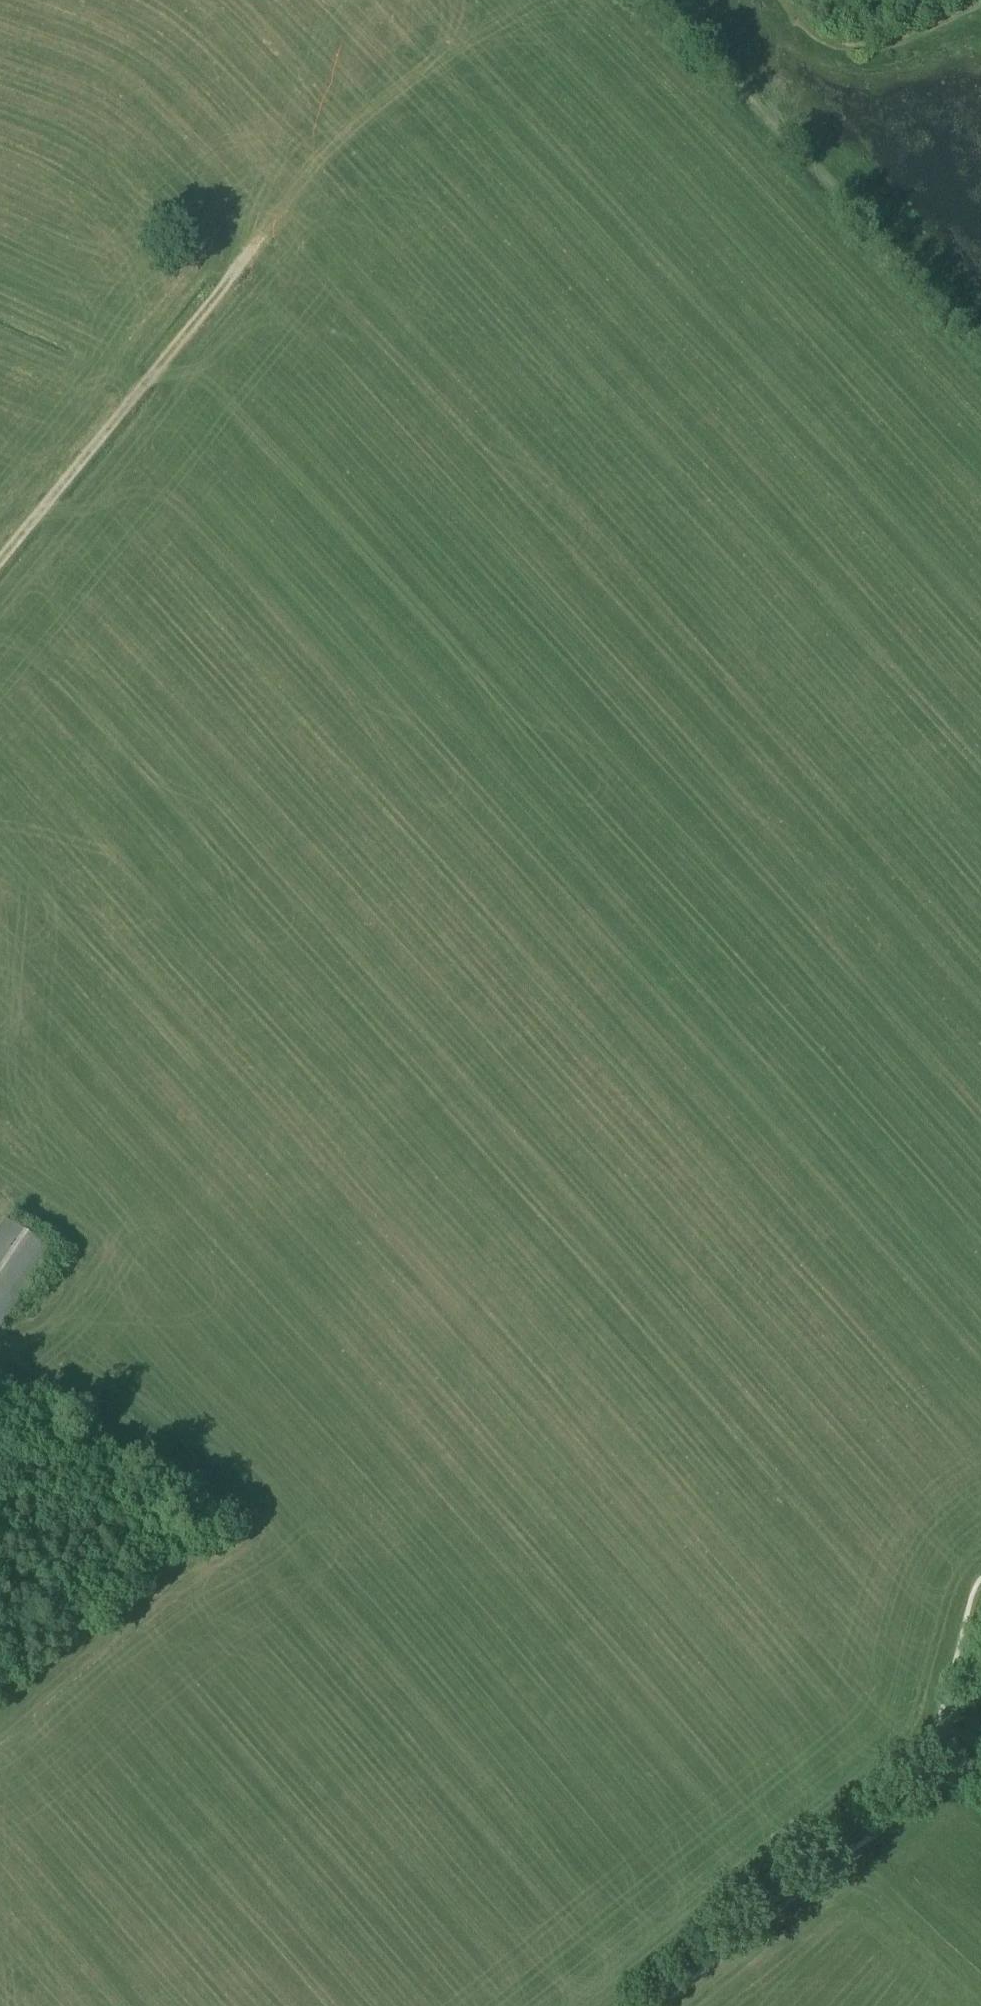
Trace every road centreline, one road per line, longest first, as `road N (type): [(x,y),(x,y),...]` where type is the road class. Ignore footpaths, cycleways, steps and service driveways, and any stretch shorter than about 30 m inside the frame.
road 1 (track): [(980,361),(642,0)]

